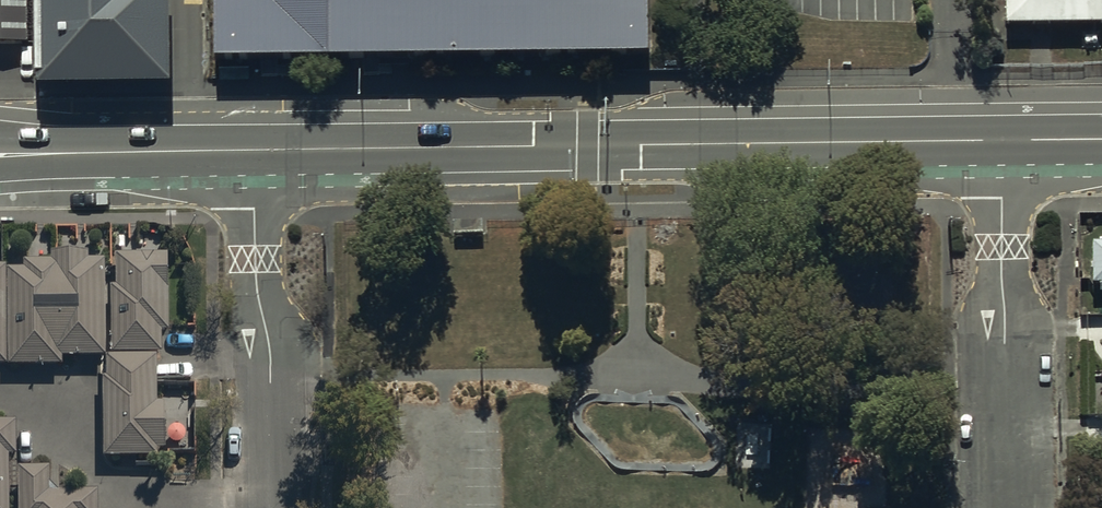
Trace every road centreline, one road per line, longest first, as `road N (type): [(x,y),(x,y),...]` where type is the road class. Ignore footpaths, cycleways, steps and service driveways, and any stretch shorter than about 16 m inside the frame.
road 1 (secondary): [(253,152),(1001,140)]
road 2 (residential): [(1001,140),(1008,507)]
road 3 (residential): [(270,507),(271,376),(257,291),(253,152)]
road 4 (secondary): [(0,155),(253,152)]

